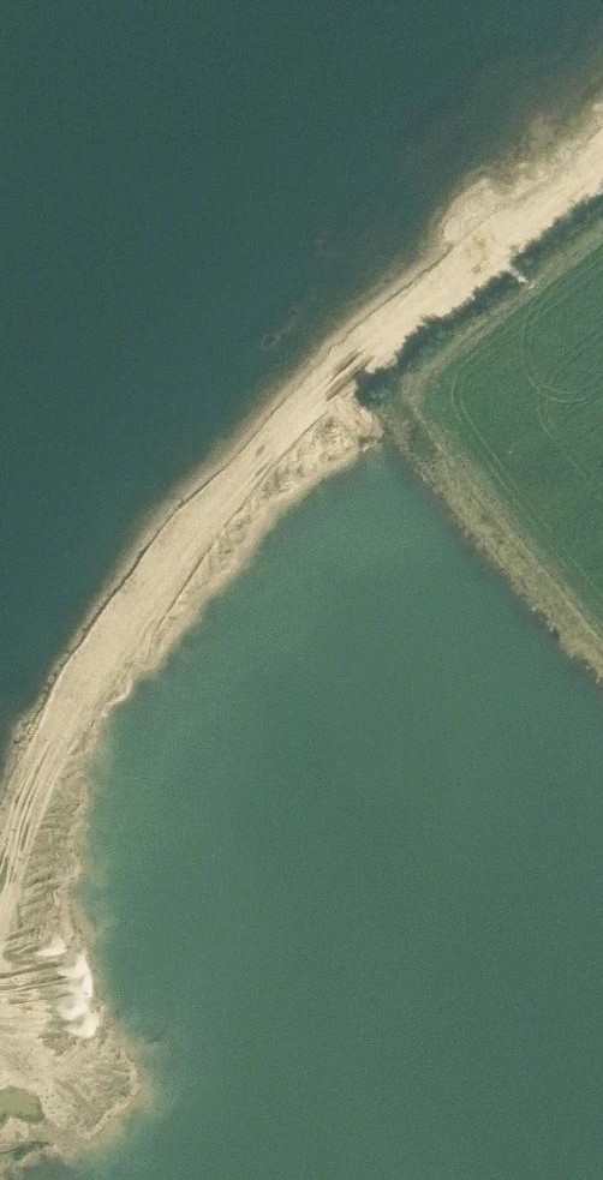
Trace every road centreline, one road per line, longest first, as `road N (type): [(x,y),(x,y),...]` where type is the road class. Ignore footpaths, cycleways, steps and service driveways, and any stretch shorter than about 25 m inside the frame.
road 1 (track): [(602,255),(440,384),(430,410),(602,631)]

